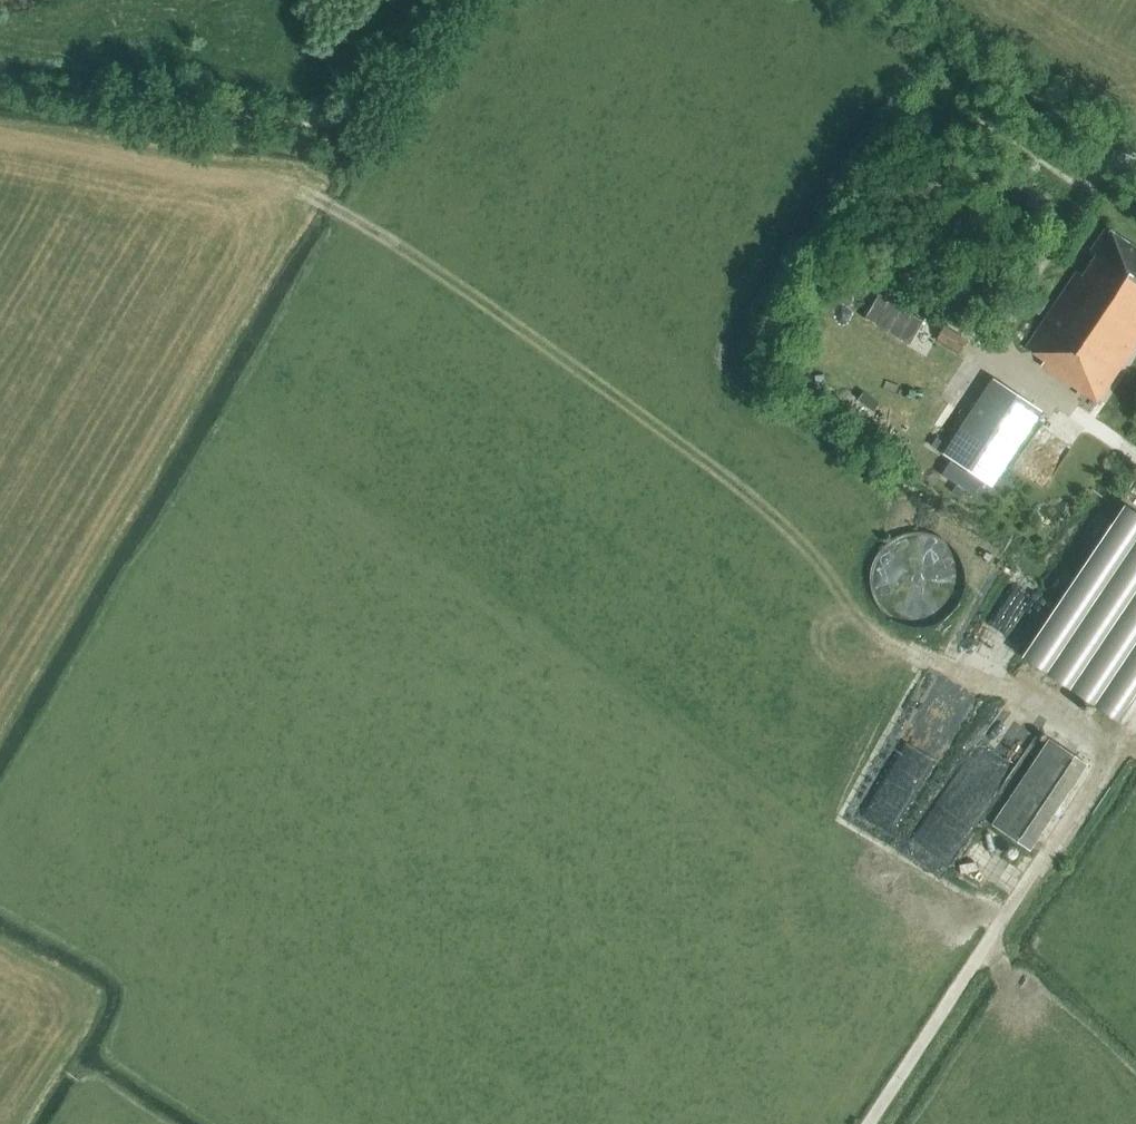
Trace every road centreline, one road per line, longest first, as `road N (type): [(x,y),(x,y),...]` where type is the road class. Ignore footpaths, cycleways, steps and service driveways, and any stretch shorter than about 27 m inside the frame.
road 1 (track): [(868,1123),(1042,858)]
road 2 (track): [(904,72),(1088,181)]

